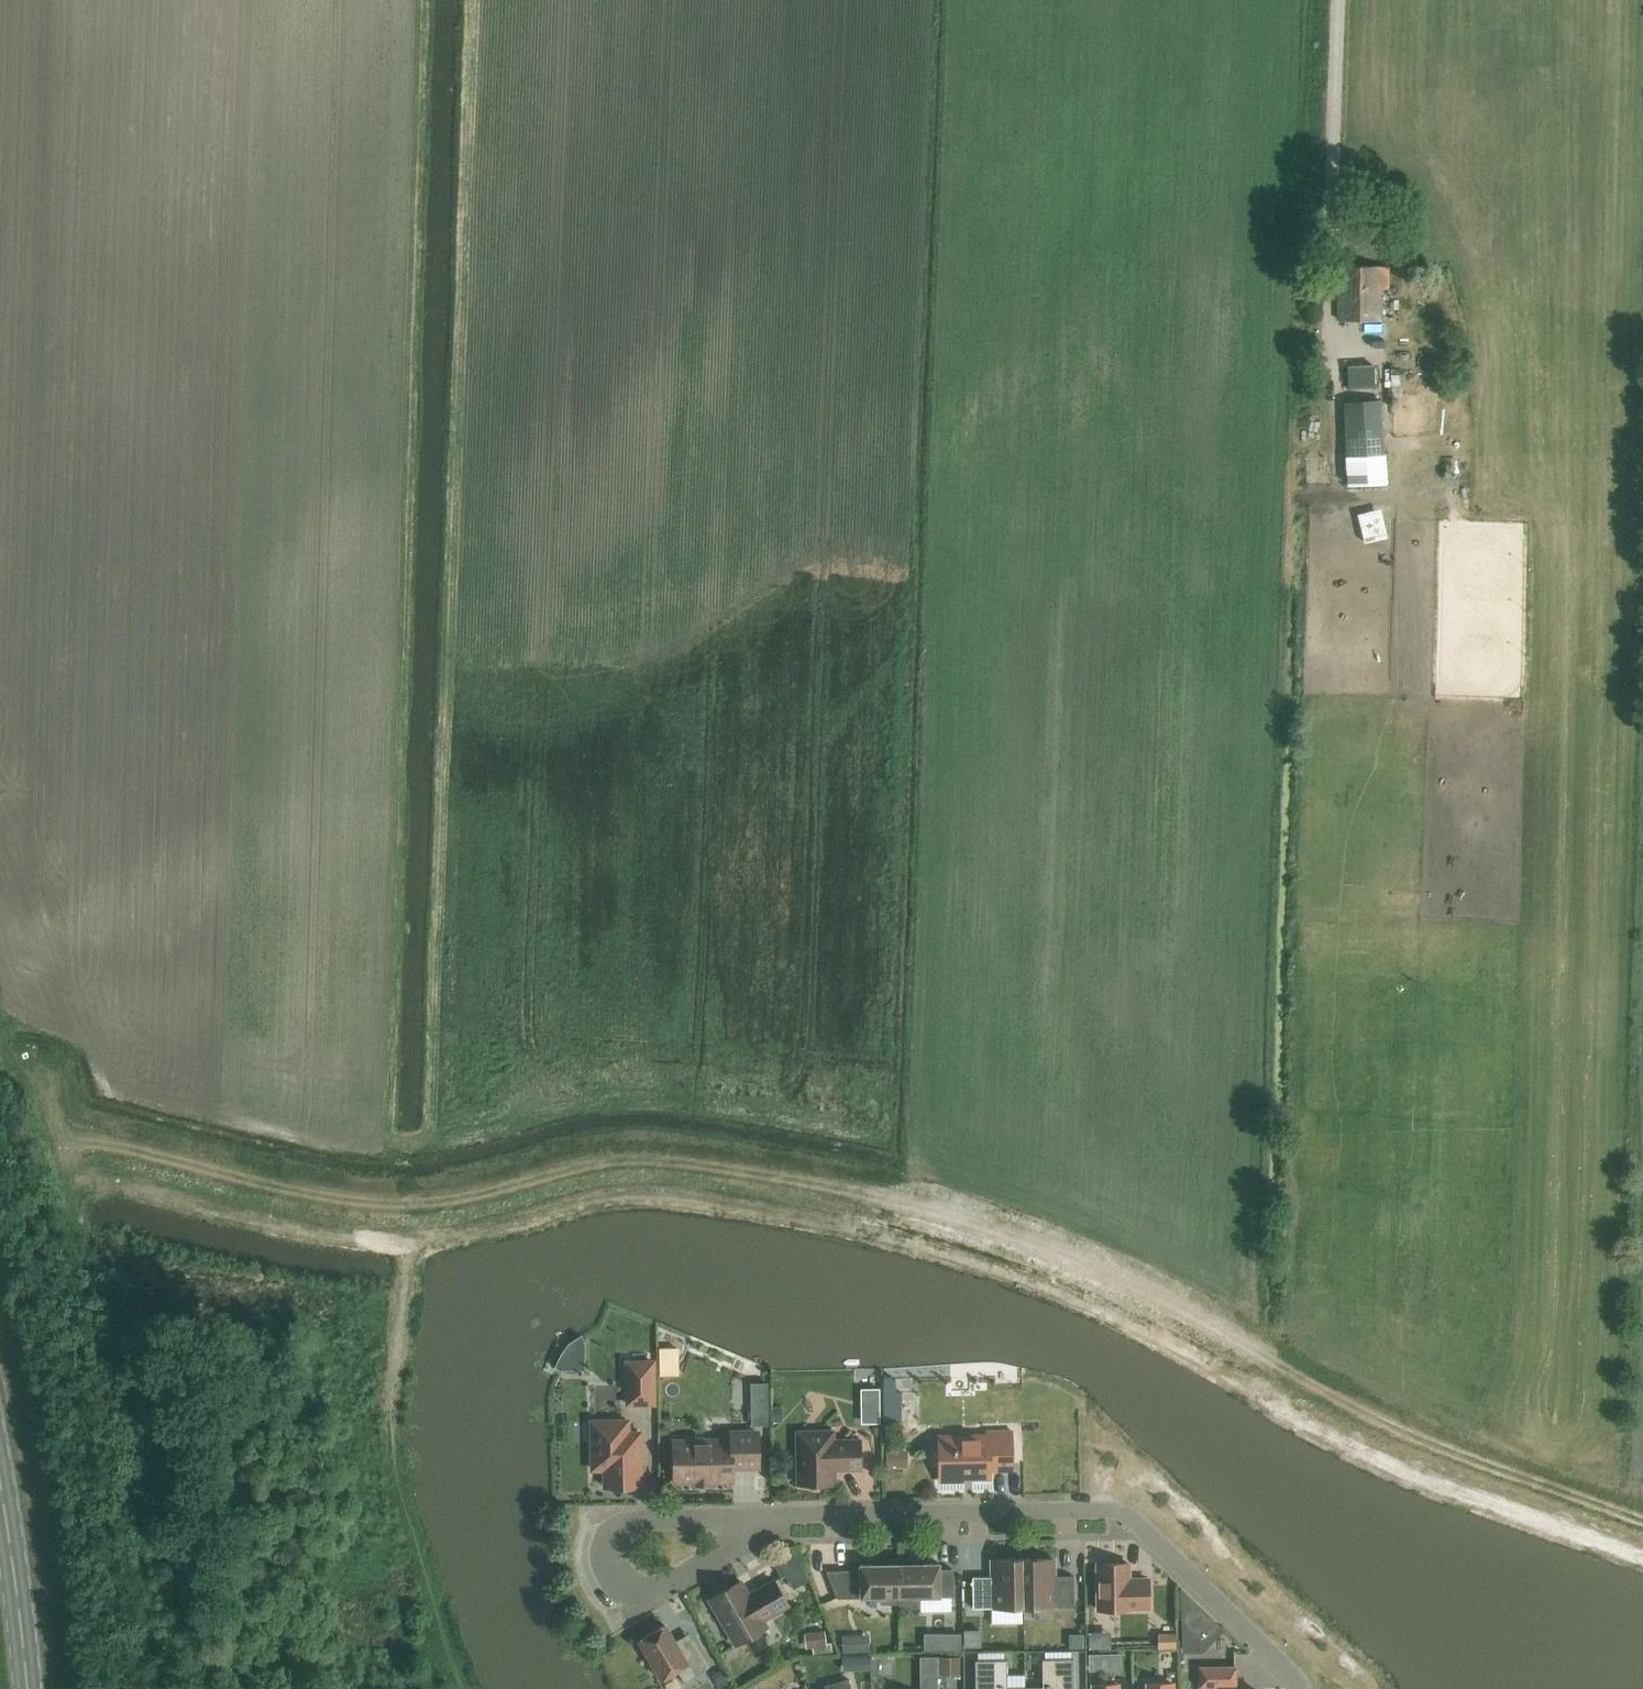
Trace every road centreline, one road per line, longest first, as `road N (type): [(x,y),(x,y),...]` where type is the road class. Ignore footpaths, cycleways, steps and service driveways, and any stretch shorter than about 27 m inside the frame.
road 1 (residential): [(763,1517),(1126,1513),(1295,1675),(1300,1688)]
road 2 (residential): [(763,1517),(656,1589),(622,1583),(606,1561),(615,1534),(640,1522)]
road 3 (primary): [(25,1688),(0,1495)]
road 4 (residential): [(640,1522),(763,1517)]

